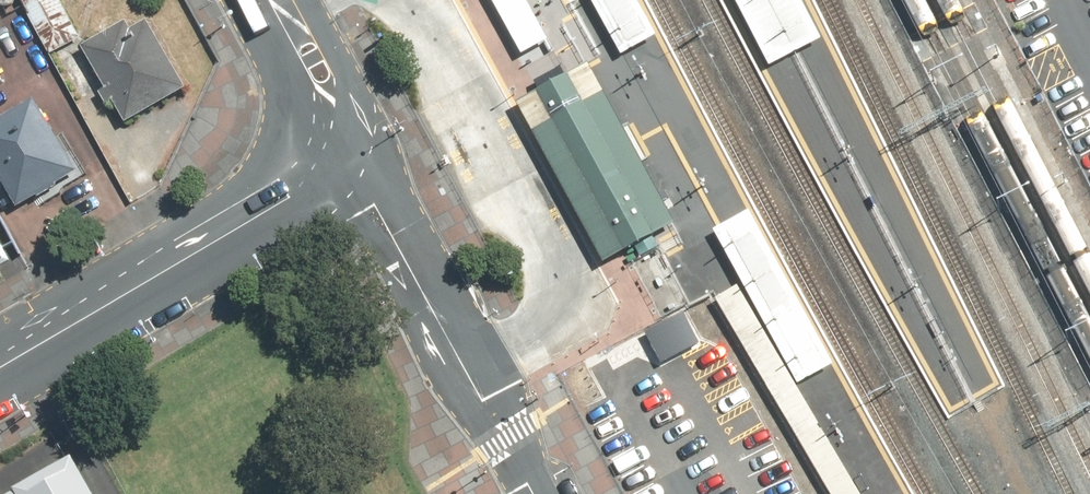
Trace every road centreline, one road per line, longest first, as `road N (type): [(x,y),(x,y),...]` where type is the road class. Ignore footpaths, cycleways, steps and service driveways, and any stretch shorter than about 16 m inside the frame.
road 1 (residential): [(537,493),(376,205),(321,124)]
road 2 (tertiary): [(0,366),(298,177),(321,124)]
road 3 (tertiary): [(276,0),(322,79),(321,124)]

